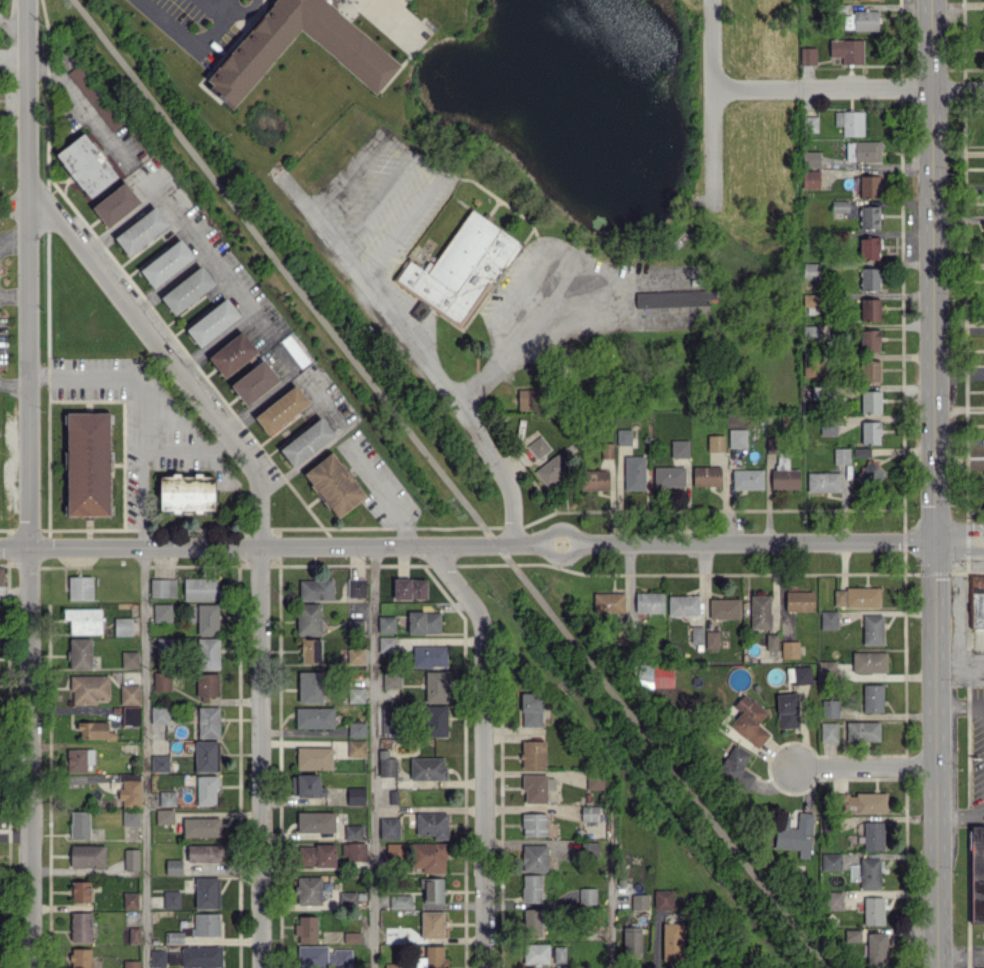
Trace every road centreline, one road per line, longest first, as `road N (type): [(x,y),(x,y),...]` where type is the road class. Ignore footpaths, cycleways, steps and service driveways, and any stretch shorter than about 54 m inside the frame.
road 1 (secondary): [(933,0),(939,967)]
road 2 (residential): [(27,0),(32,967)]
road 3 (residential): [(0,547),(535,543)]
road 4 (residential): [(429,544),(481,624),(483,967)]
road 5 (residential): [(29,199),(41,199),(257,475),(258,545)]
road 6 (residential): [(258,545),(260,967)]
road 7 (residential): [(308,209),(456,400),(499,470),(513,503),(513,543)]
road 8 (residential): [(583,542),(936,539)]
road 9 (residential): [(712,90),(983,89)]
road 10 (residential): [(711,0),(713,210)]
road 11 (residential): [(796,765),(938,766)]

